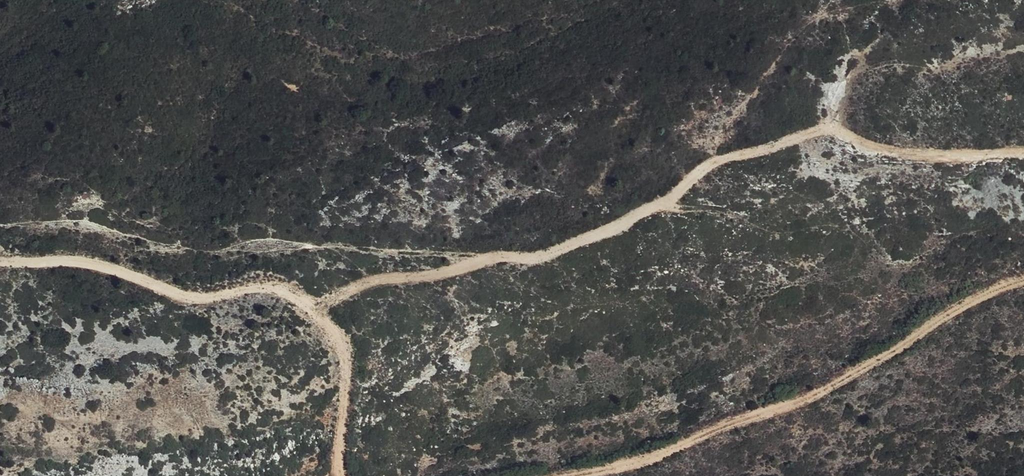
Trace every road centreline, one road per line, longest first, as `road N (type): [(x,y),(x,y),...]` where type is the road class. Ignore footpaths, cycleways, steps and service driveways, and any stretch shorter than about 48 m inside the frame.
road 1 (track): [(314,312),(376,282),(418,280),(479,260),(549,259),(677,202),(697,175),(730,157),(833,129)]
road 2 (track): [(0,264),(98,266),(207,302),(269,291),(293,297),(343,347),(351,377),(344,475)]
road 3 (track): [(596,475),(800,406),(1023,284)]
road 4 (track): [(833,129),(919,158),(1023,154)]

